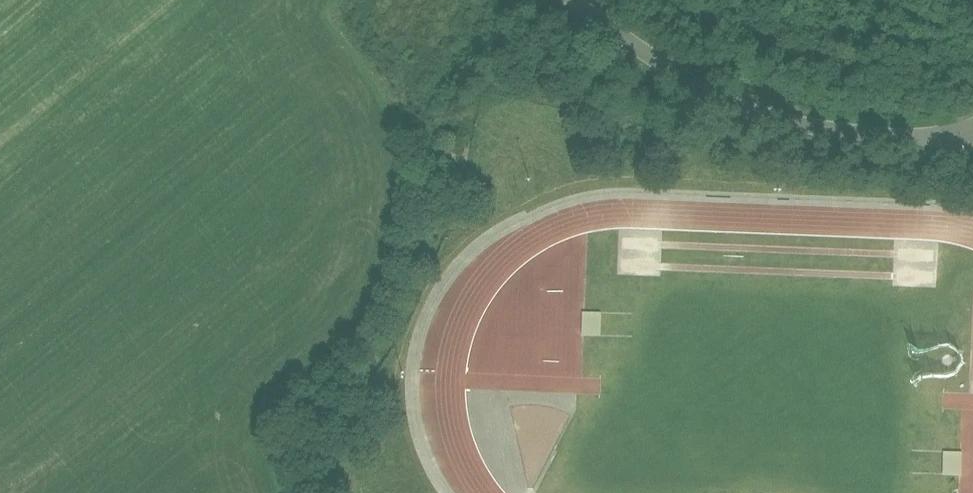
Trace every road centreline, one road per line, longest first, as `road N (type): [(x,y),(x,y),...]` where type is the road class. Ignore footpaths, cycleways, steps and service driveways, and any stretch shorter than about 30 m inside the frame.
road 1 (unclassified): [(972,127),(871,135),(772,116),(670,66),(577,0)]

